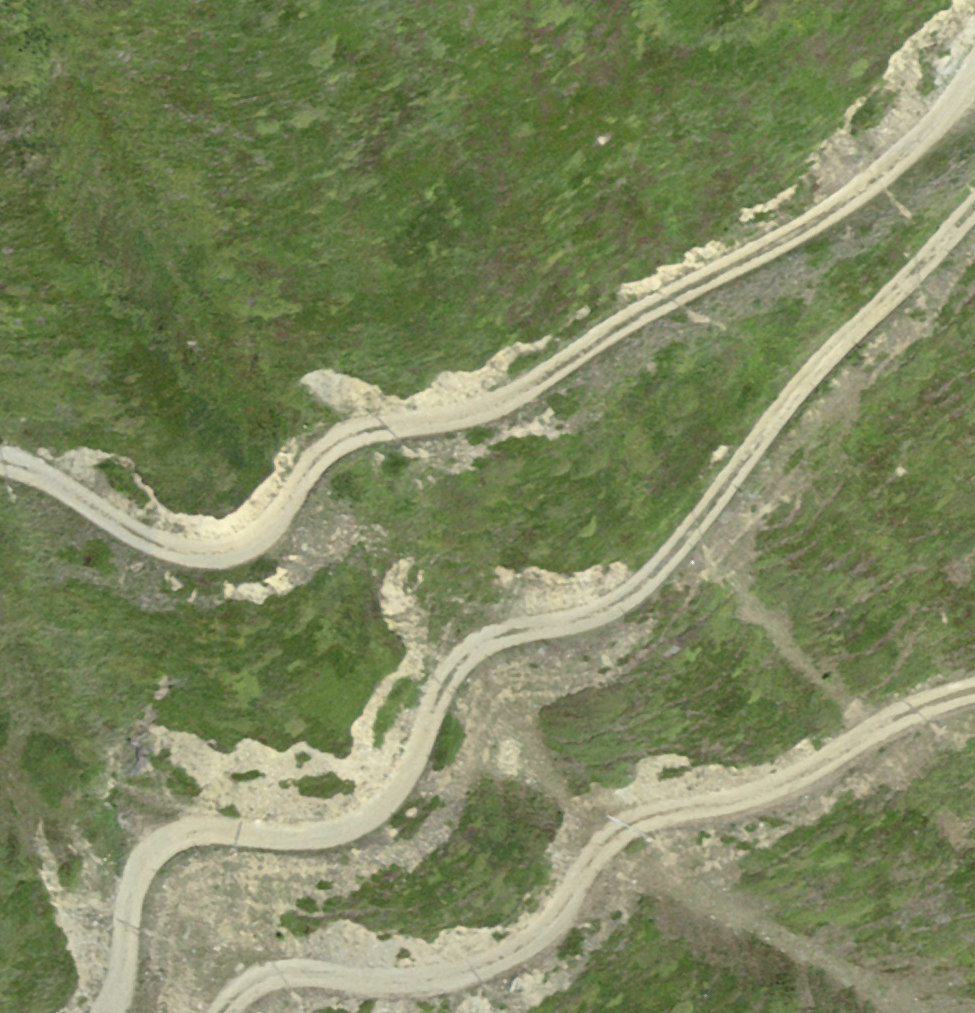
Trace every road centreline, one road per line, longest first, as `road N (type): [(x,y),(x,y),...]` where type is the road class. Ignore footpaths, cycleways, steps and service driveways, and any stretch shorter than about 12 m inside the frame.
road 1 (track): [(111,1012),(133,881),(165,840),(205,830),(322,838),(377,810),(411,766),(460,661),(497,637),(579,620),(643,587),(797,386),(974,205)]
road 2 (track): [(974,78),(900,158),(813,226),(650,308),(512,400),(347,436),(239,548),(178,552),(0,462)]
road 3 (track): [(974,693),(918,706),(741,803),(642,818),(596,854),(554,922),(478,969),(408,984),(278,973),(253,983),(222,1012)]

